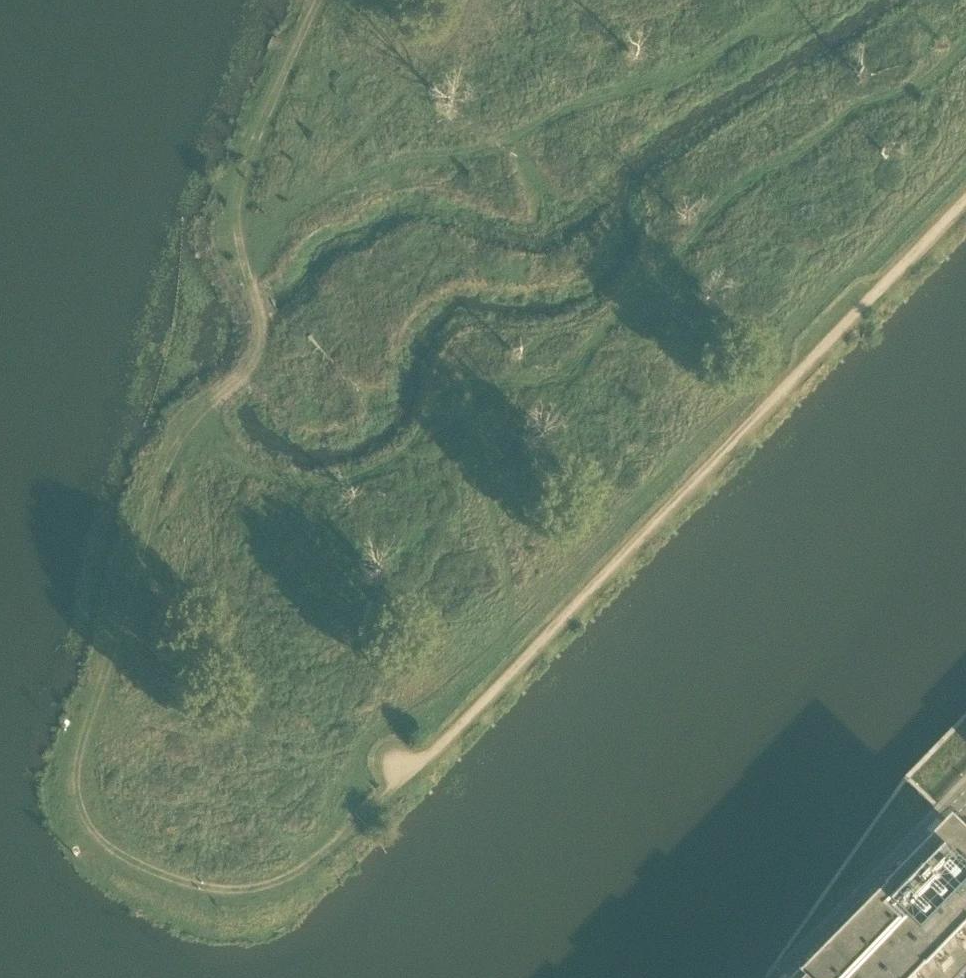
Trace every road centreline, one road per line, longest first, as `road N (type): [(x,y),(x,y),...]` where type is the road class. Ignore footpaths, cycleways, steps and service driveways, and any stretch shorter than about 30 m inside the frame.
road 1 (track): [(965,201),(333,847),(292,877),(257,888),(194,886),(115,851),(91,827),(78,797),(77,767),(178,446),(259,359),(236,202),(319,0)]
road 2 (unclassified): [(794,977),(965,805)]

